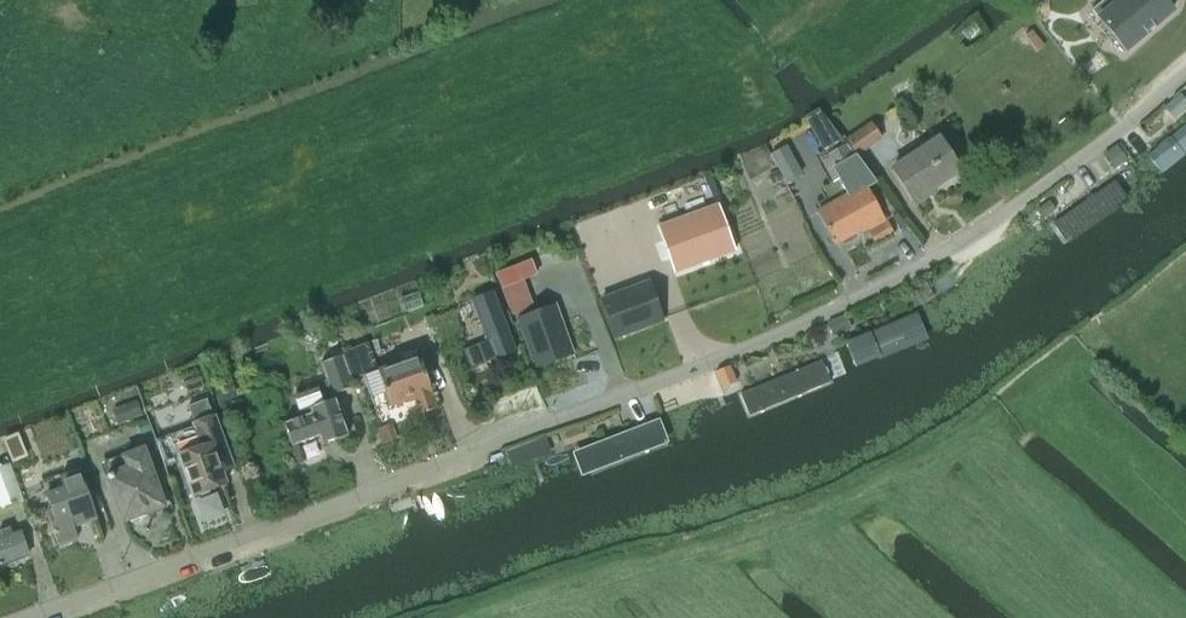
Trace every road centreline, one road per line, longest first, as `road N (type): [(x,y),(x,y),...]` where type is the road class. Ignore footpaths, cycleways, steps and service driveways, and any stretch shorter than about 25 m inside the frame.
road 1 (unclassified): [(27,617),(601,403),(908,276),(1021,203),(1185,72)]

